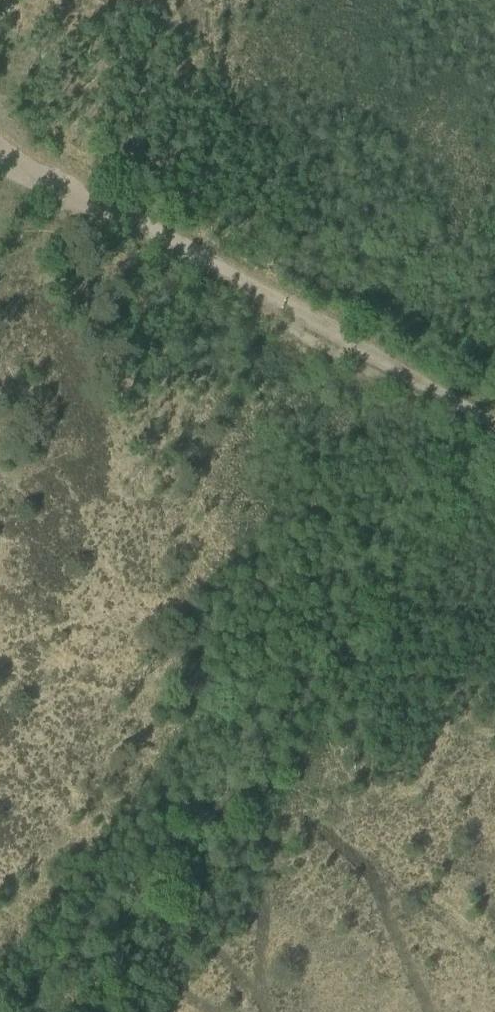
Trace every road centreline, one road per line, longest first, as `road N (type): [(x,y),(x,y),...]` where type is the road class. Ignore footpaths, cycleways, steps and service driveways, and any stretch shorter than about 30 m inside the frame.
road 1 (track): [(0,148),(494,426)]

